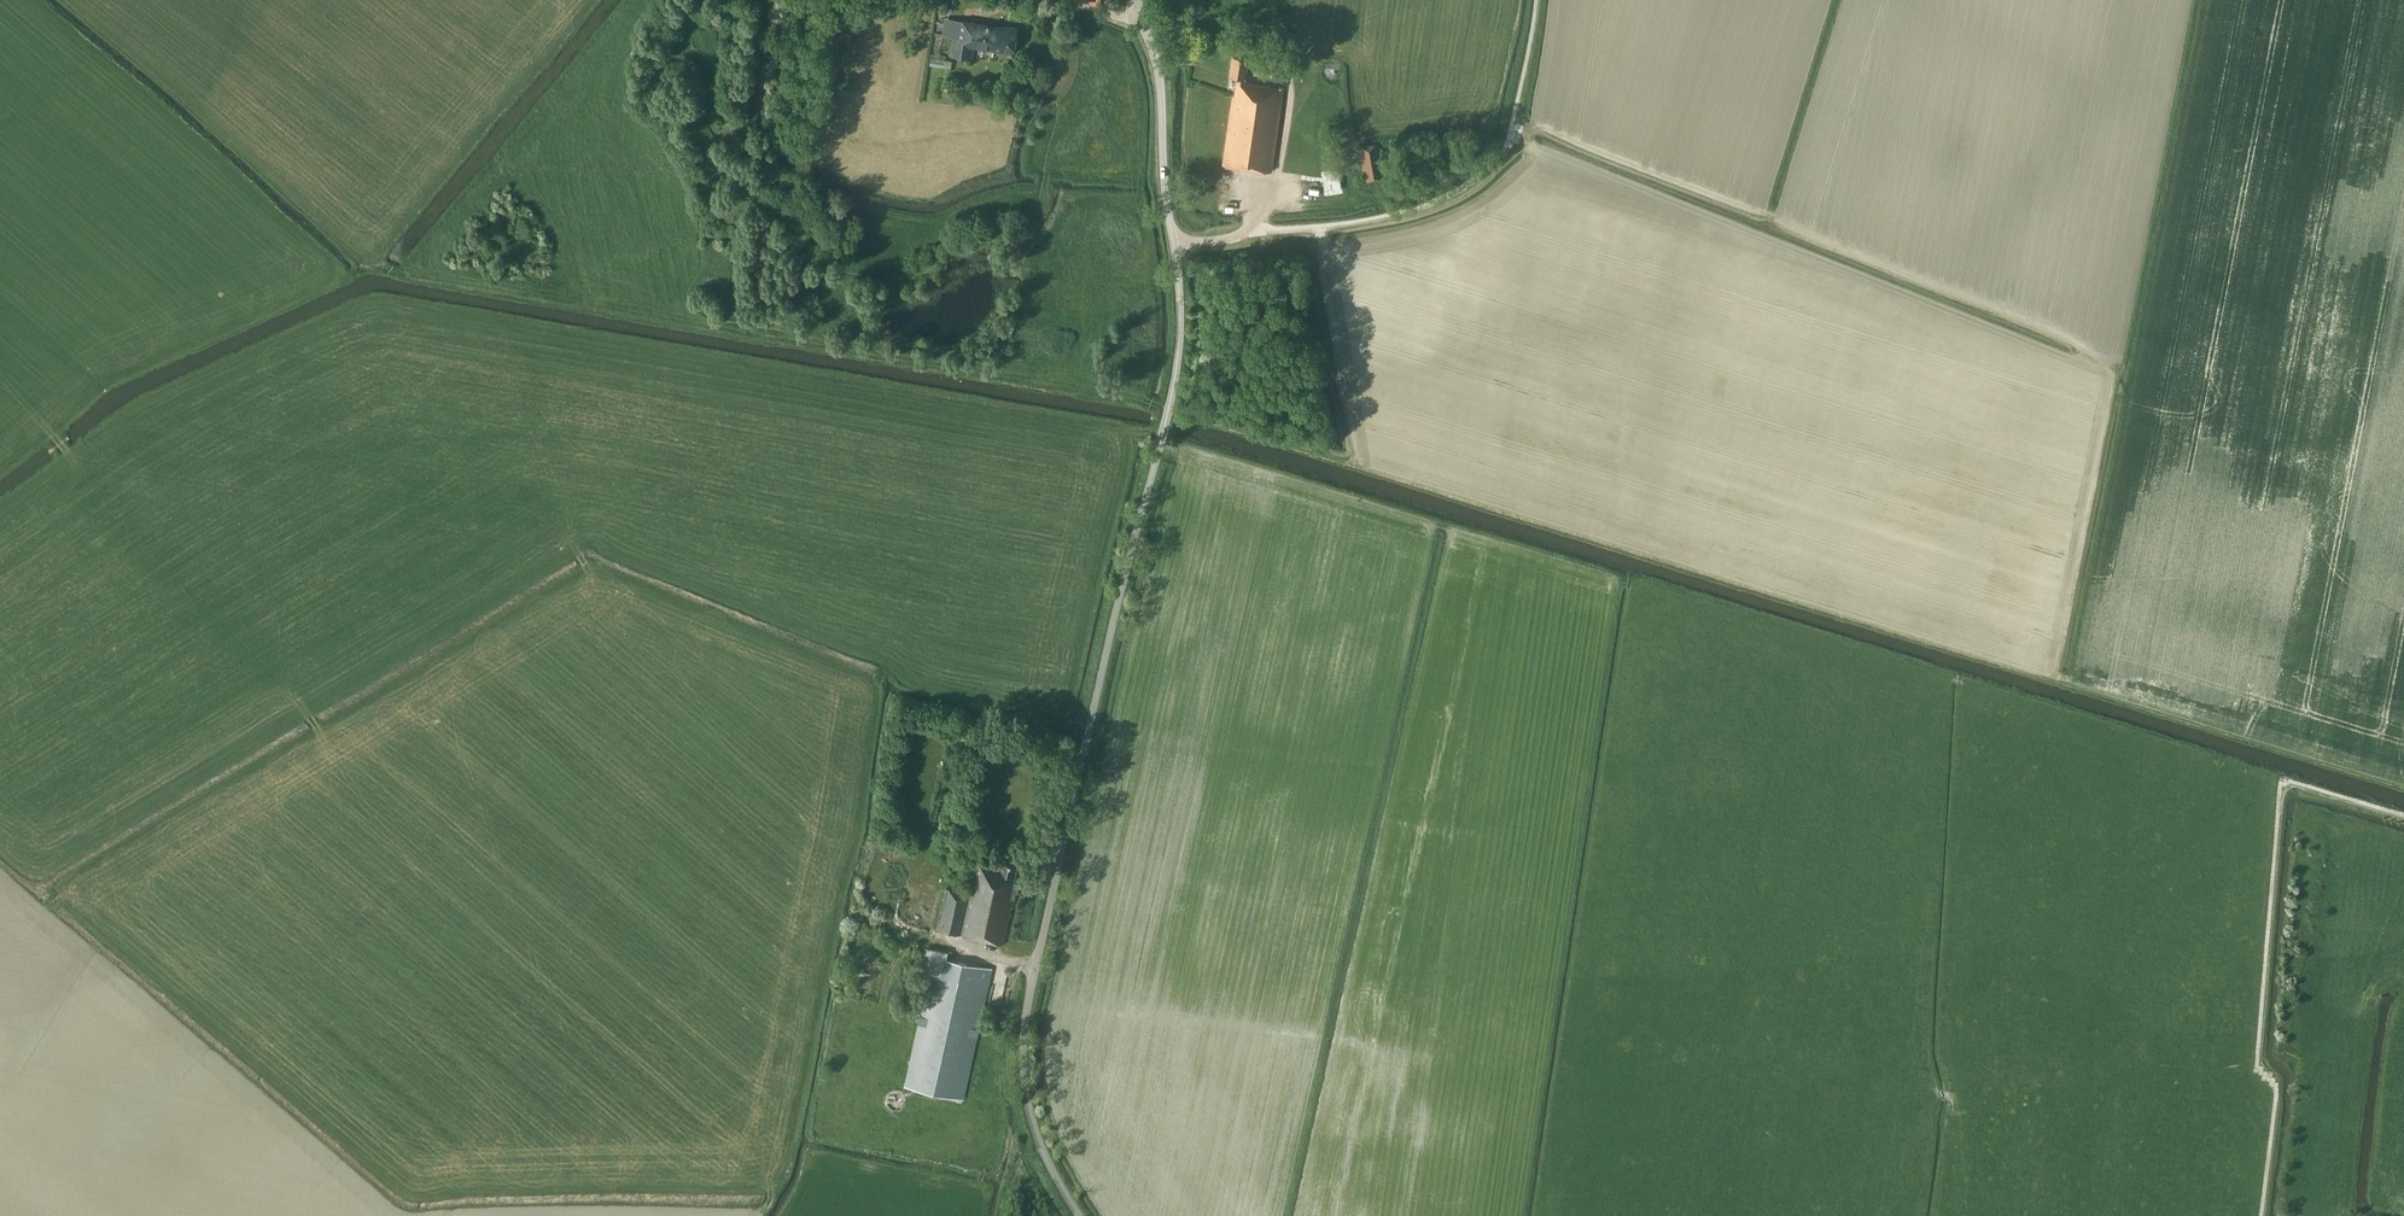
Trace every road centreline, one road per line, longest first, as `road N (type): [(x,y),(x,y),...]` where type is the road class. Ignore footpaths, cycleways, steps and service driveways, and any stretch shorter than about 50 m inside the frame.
road 1 (unclassified): [(1079,1215),(1031,1116),(1024,1040),(1177,366),(1179,300),(1160,85),(1138,16)]

